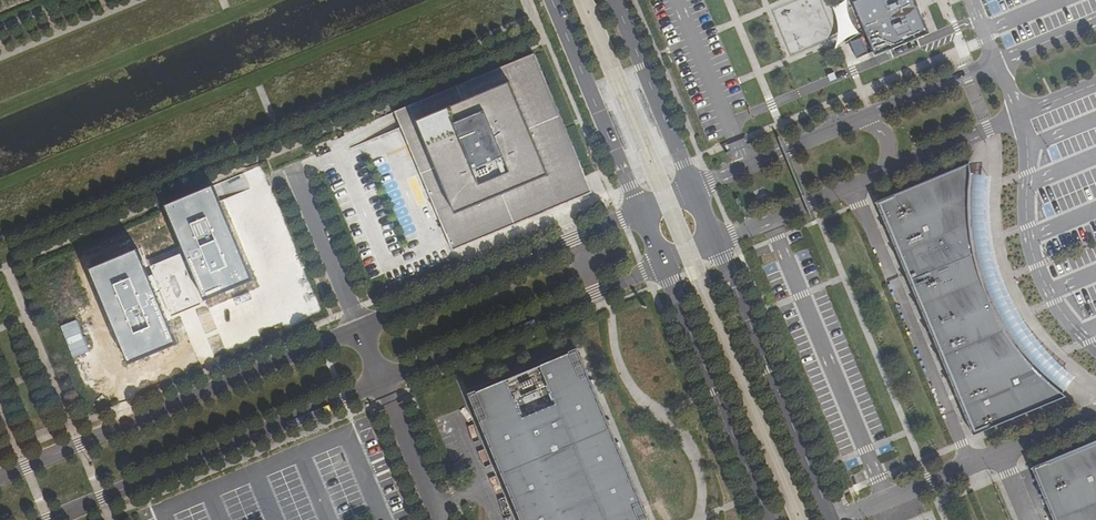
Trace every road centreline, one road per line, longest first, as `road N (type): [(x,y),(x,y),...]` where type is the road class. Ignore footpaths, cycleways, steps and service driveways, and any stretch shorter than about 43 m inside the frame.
road 1 (unclassified): [(361,327),(0,474)]
road 2 (unclassified): [(47,519),(383,381)]
road 3 (unclassified): [(999,61),(692,189)]
road 4 (unclassified): [(714,243),(1021,116)]
road 5 (unclassified): [(383,381),(661,265)]
road 6 (tertiary): [(832,519),(714,243)]
road 7 (unclassified): [(638,212),(361,327)]
road 8 (tertiary): [(661,265),(766,519)]
road 9 (tertiary): [(552,0),(638,212)]
road 10 (tertiary): [(692,189),(614,0)]
road 11 (unclassified): [(294,169),(361,327)]
road 12 (unclassified): [(383,381),(441,519)]

